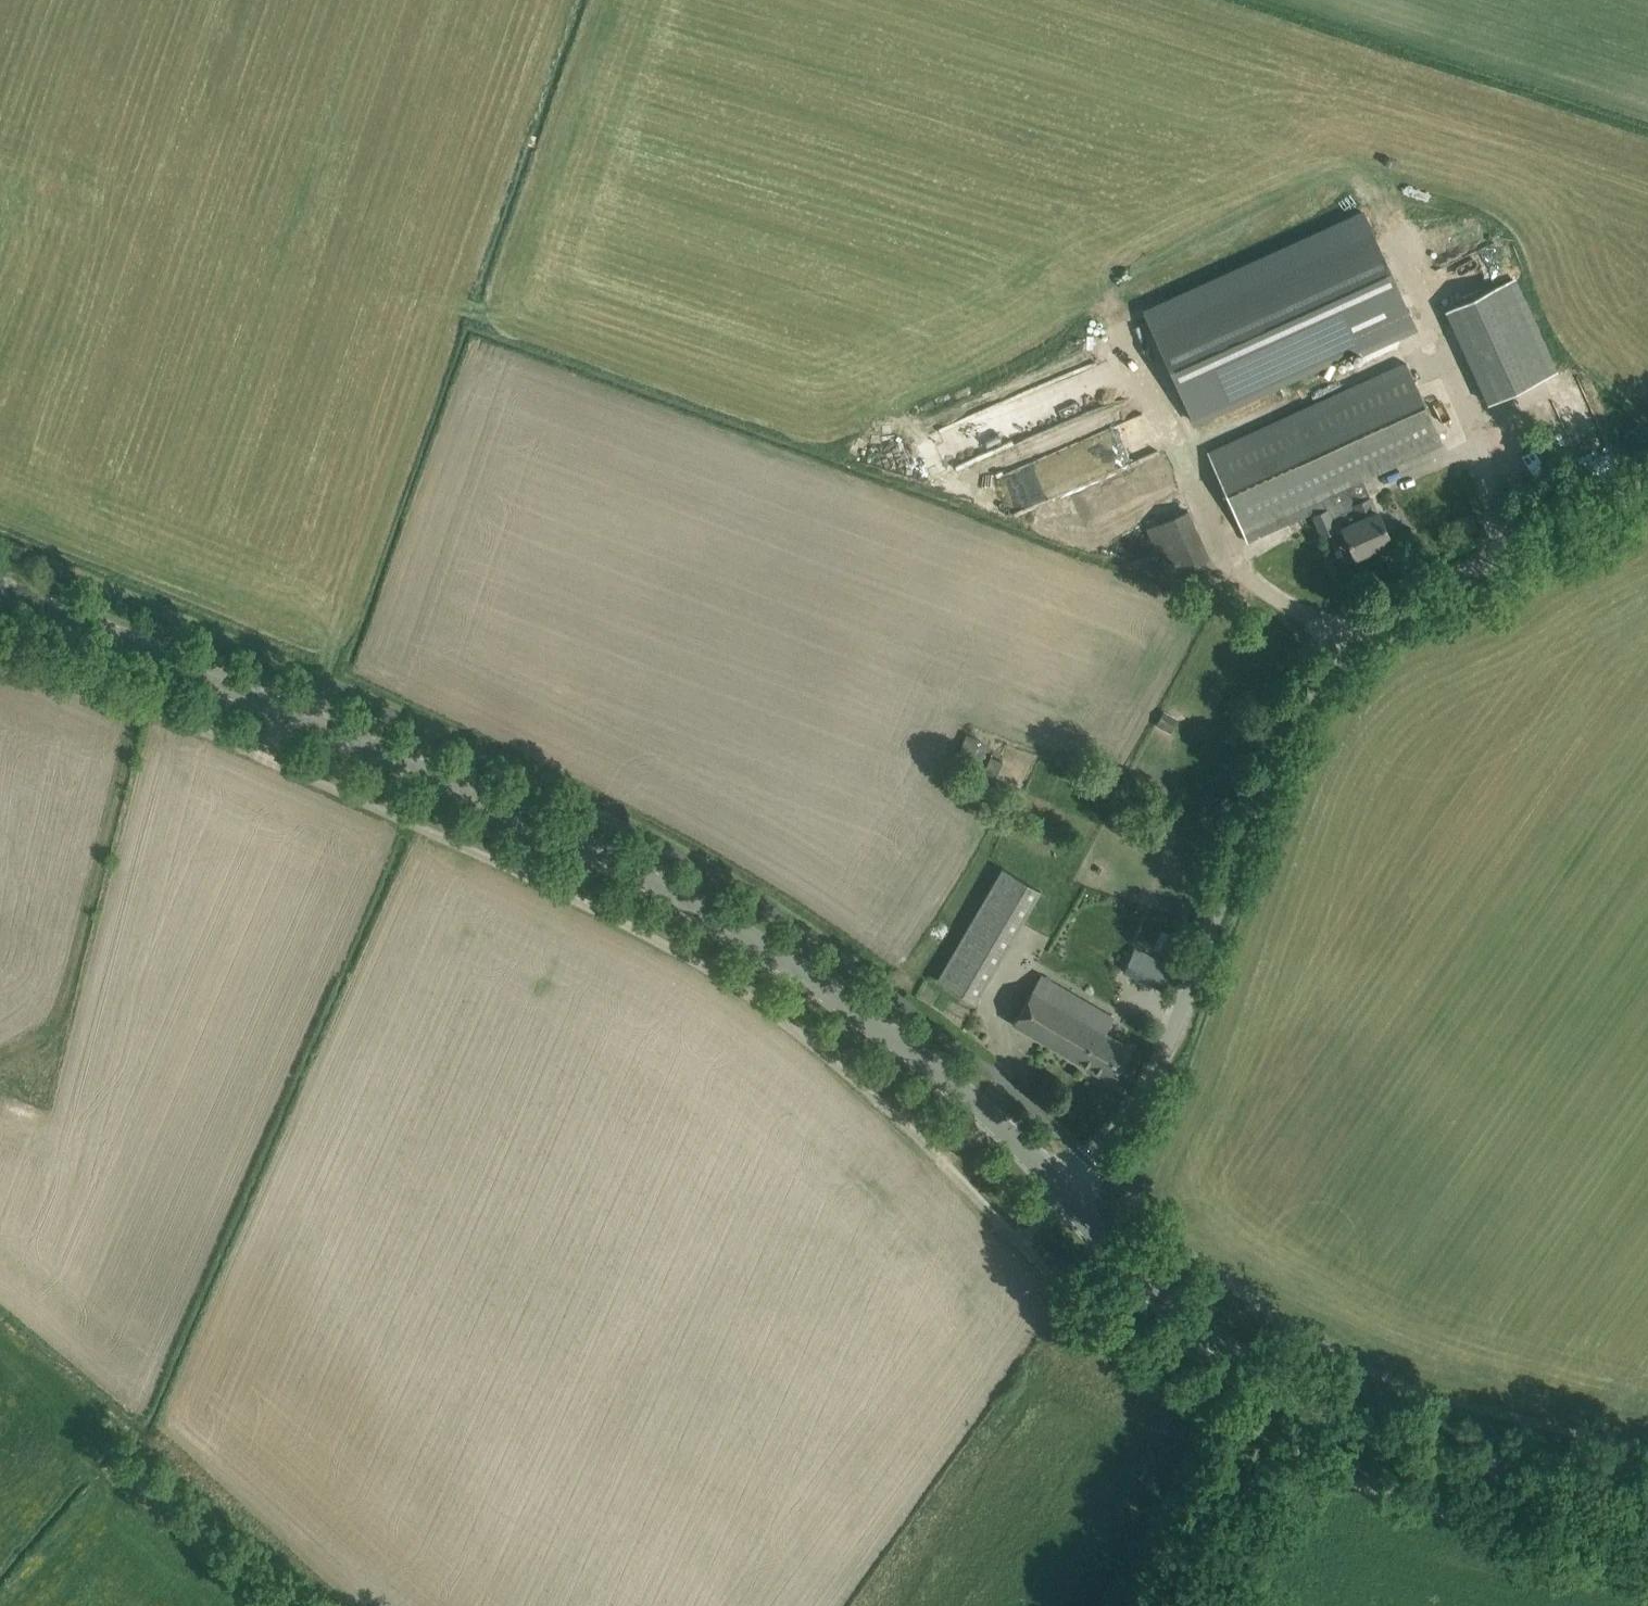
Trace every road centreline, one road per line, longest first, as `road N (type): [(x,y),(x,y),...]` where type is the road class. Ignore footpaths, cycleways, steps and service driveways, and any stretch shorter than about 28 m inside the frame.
road 1 (secondary): [(1065,1210),(875,1029),(654,888),(257,699),(0,592)]
road 2 (unclassified): [(1065,1210),(1153,1056),(1294,684),(1354,630),(1647,470)]
road 3 (secondary): [(1647,1515),(1514,1486),(1357,1423),(1207,1336),(1065,1210)]
road 4 (track): [(1248,1359),(1133,1605)]

